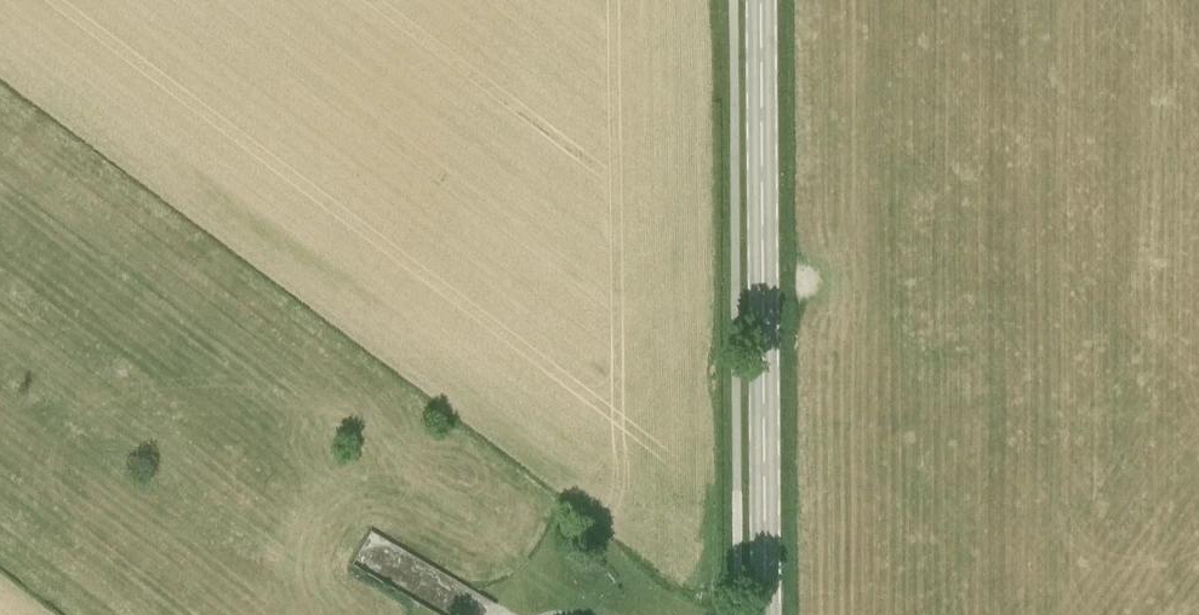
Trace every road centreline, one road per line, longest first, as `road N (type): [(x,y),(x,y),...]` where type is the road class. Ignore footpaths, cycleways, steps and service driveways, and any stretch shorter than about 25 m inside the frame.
road 1 (secondary): [(766,614),(760,0)]

